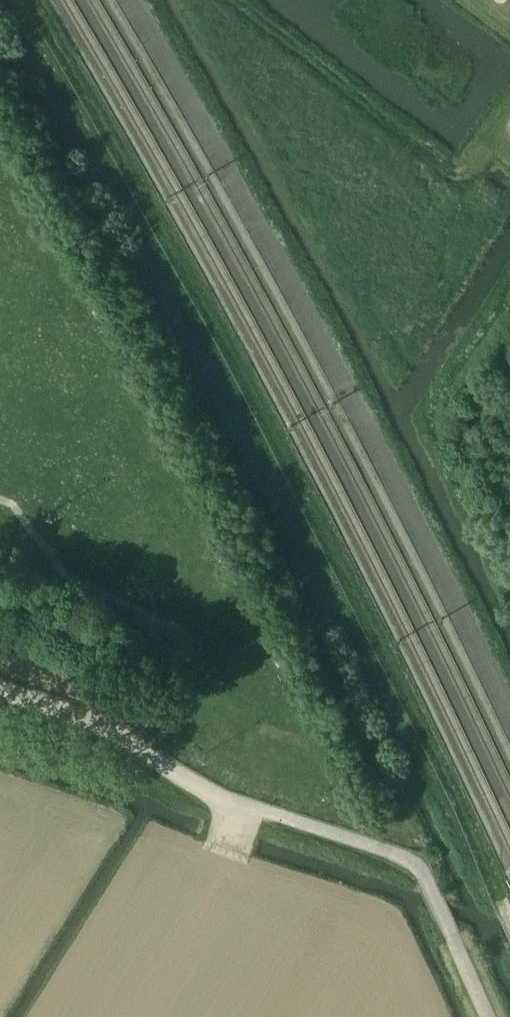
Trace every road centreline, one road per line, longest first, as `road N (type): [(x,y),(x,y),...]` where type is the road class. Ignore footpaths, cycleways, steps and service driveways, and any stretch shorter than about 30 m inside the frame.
road 1 (track): [(500,900),(462,805),(276,433),(35,0)]
road 2 (unclassified): [(243,804),(207,793),(112,730),(0,691)]

